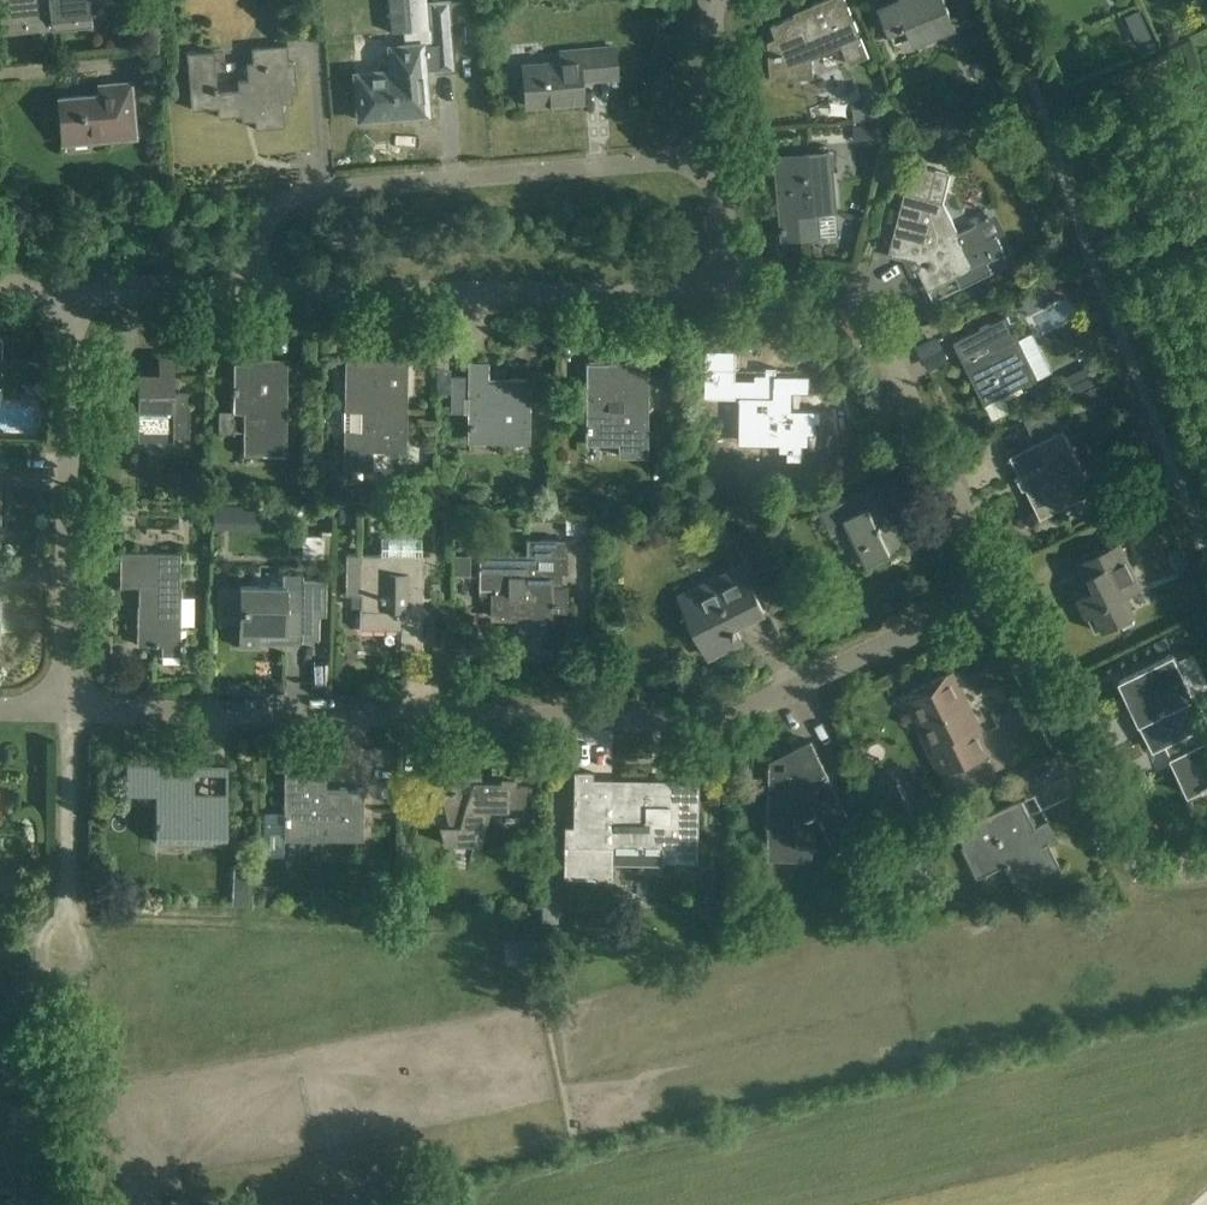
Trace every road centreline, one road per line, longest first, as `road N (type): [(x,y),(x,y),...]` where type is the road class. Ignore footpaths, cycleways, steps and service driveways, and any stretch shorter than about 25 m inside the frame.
road 1 (residential): [(997,593),(742,709),(691,719),(66,710)]
road 2 (residential): [(261,291),(259,242),(296,194),(334,184),(717,160)]
road 3 (unclassified): [(261,291),(721,292)]
road 4 (unclassified): [(721,292),(835,299),(872,330),(997,593)]
road 5 (track): [(64,918),(467,924),(496,947)]
road 6 (residential): [(66,710),(74,287)]
road 7 (unclassified): [(997,593),(1150,853),(1177,864),(1206,861)]
road 8 (unclassified): [(74,287),(261,291)]
road 9 (residential): [(717,160),(719,0)]
road 10 (residential): [(721,292),(717,160)]

